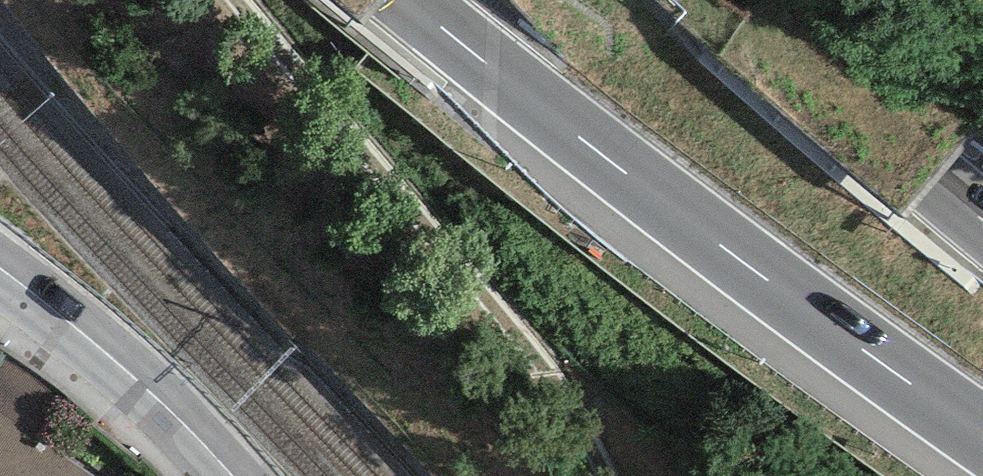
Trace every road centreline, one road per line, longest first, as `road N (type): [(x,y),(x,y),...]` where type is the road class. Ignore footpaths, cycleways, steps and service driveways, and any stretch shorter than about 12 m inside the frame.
road 1 (motorway): [(405,0),(625,176),(982,436)]
road 2 (track): [(225,0),(558,383),(602,475)]
road 3 (motorway): [(982,218),(731,0)]
road 4 (primary): [(232,475),(114,360),(0,269)]

